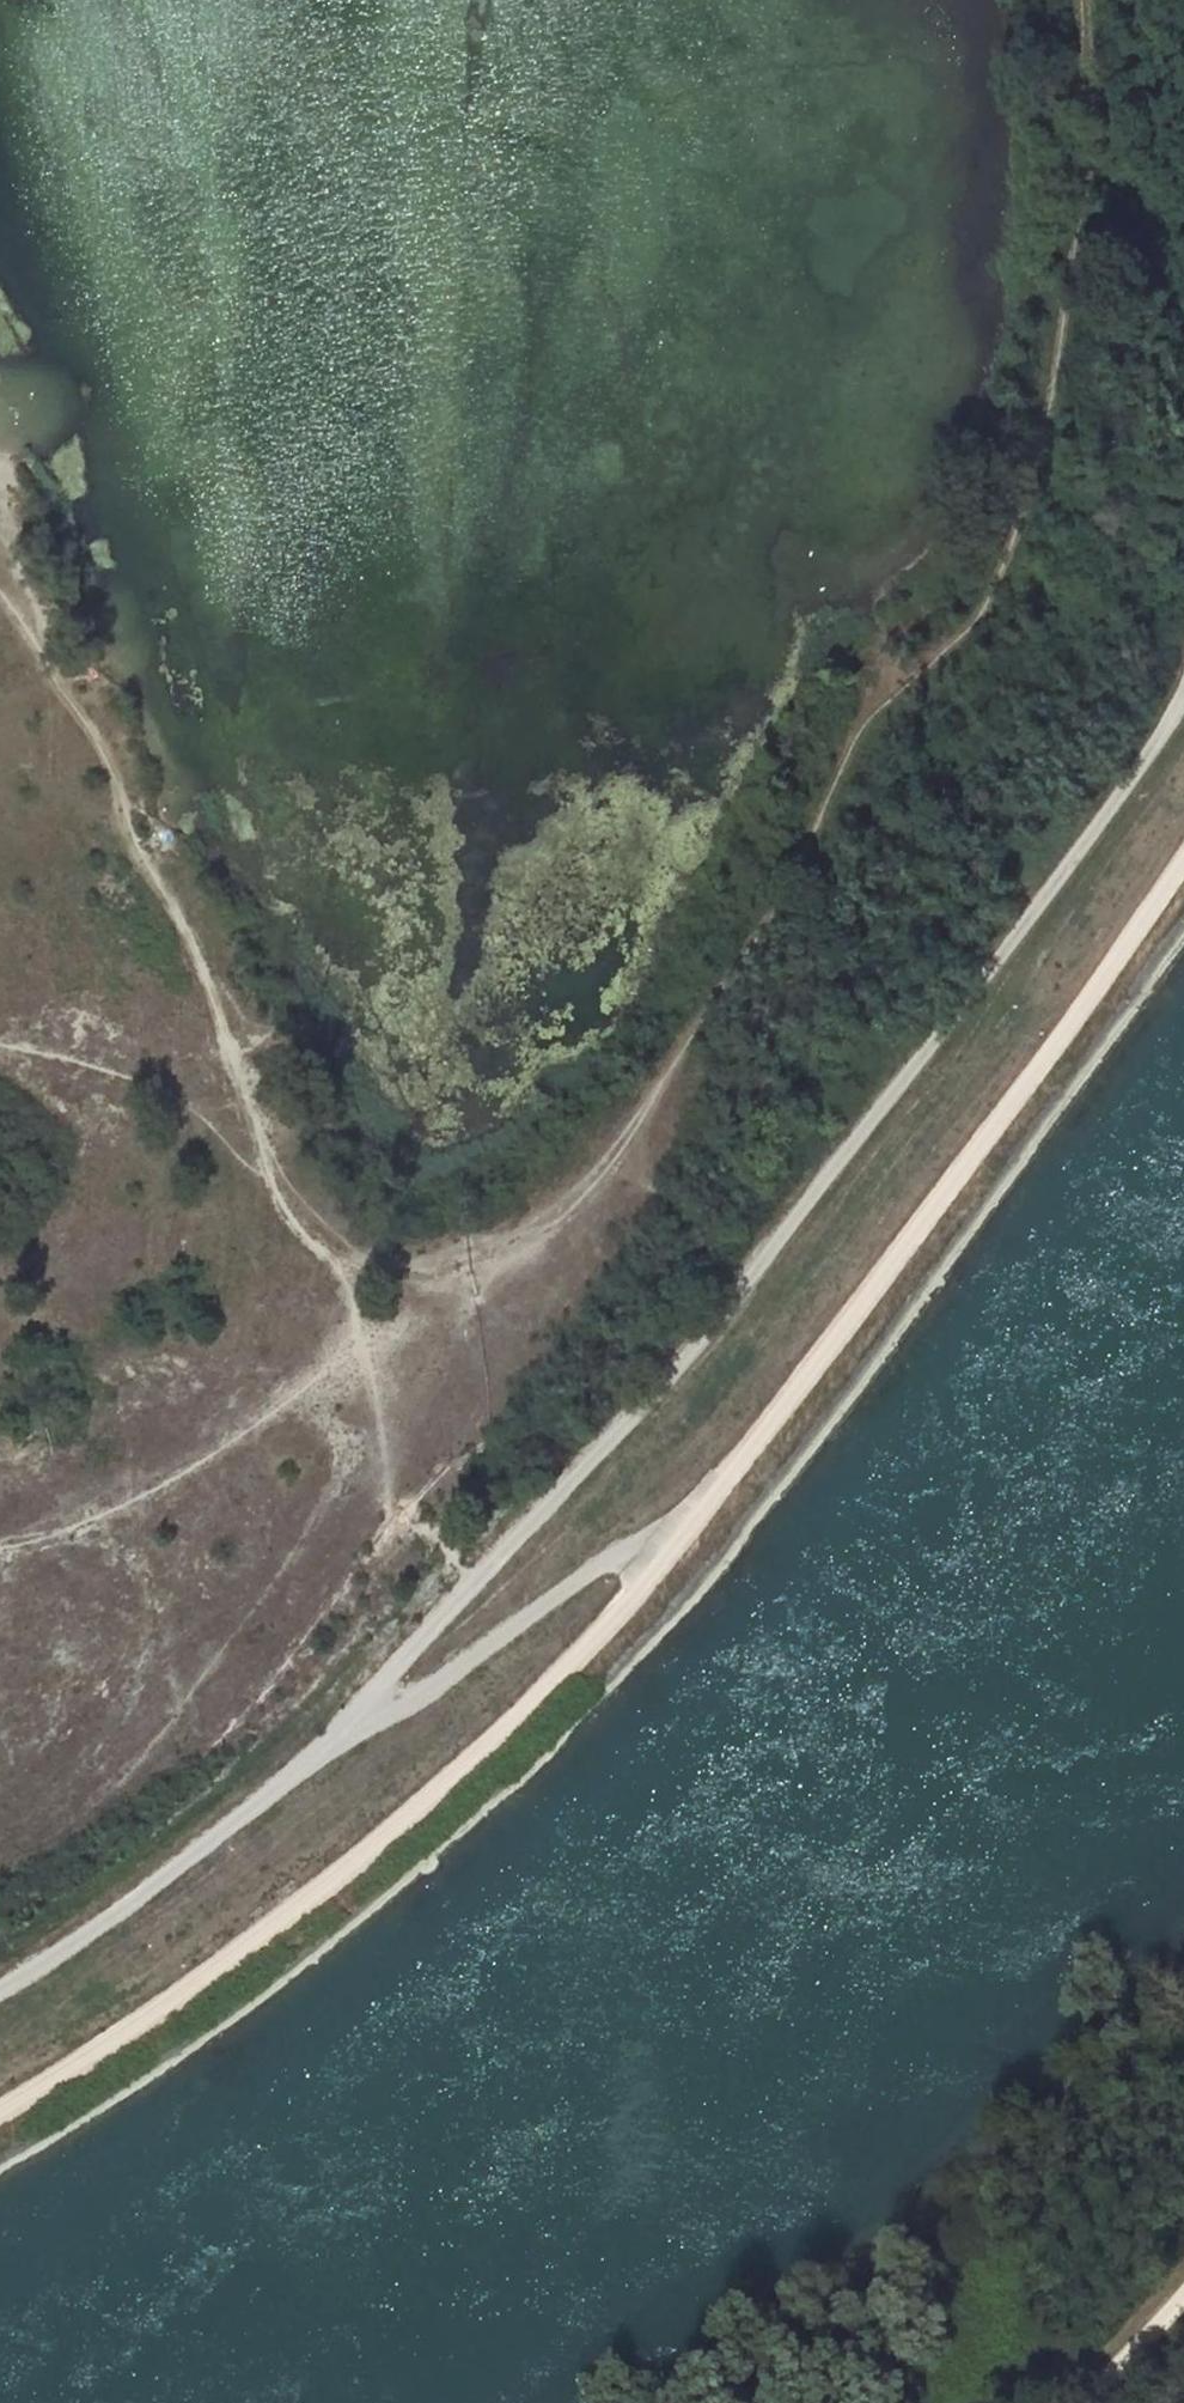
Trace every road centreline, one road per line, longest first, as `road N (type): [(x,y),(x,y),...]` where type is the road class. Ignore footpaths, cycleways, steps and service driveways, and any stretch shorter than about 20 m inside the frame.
road 1 (track): [(0,1987),(159,1878),(341,1728),(592,1460),(748,1280),(1061,877),(1183,698)]
road 2 (track): [(0,591),(64,699),(105,748),(131,837),(179,924),(230,1045),(268,1174)]
road 3 (track): [(341,1728),(407,1701),(607,1560),(671,1548)]

